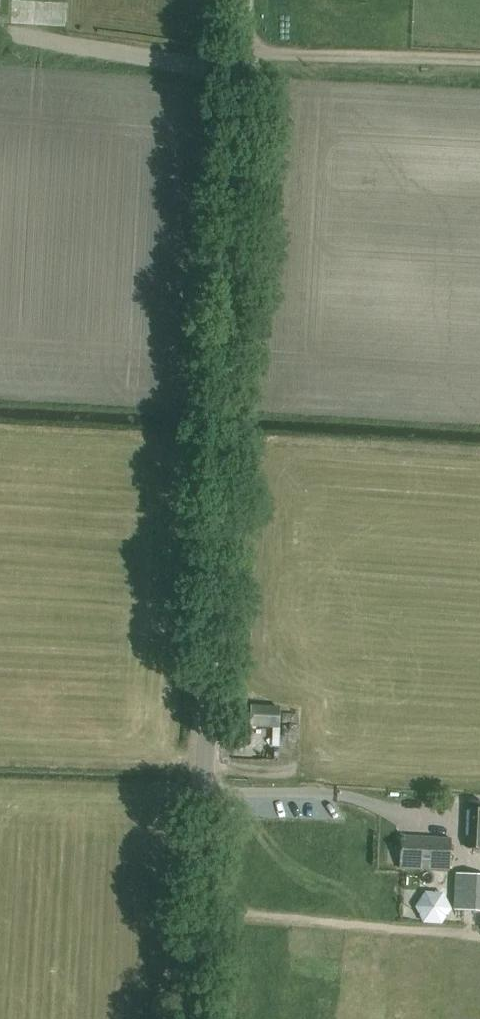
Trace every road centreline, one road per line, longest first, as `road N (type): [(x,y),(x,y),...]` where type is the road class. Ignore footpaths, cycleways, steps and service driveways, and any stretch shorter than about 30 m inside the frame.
road 1 (unclassified): [(192,1018),(245,0)]
road 2 (track): [(241,74),(0,34)]
road 3 (track): [(479,63),(242,52)]
road 4 (track): [(394,809),(328,792),(203,792)]

